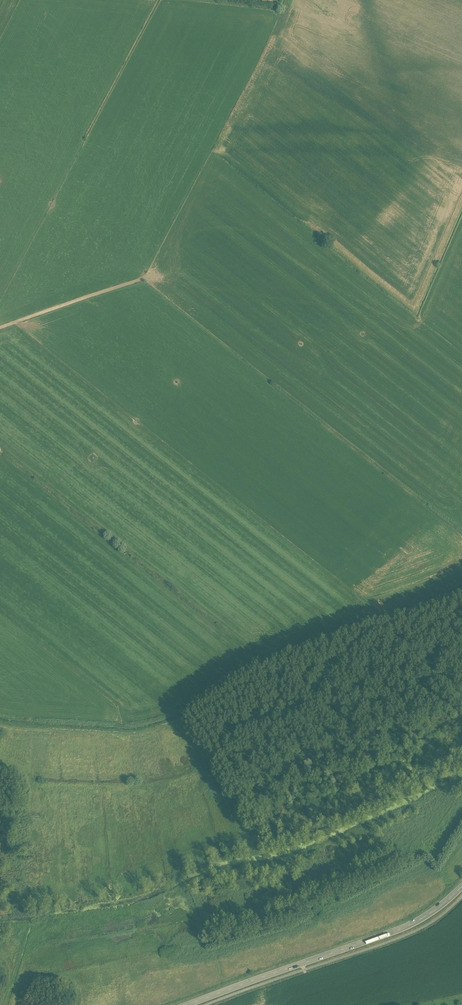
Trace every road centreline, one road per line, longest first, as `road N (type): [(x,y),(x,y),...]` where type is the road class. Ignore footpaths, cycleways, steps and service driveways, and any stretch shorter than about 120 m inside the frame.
road 1 (tertiary): [(186,1004),(388,935),(461,888)]

